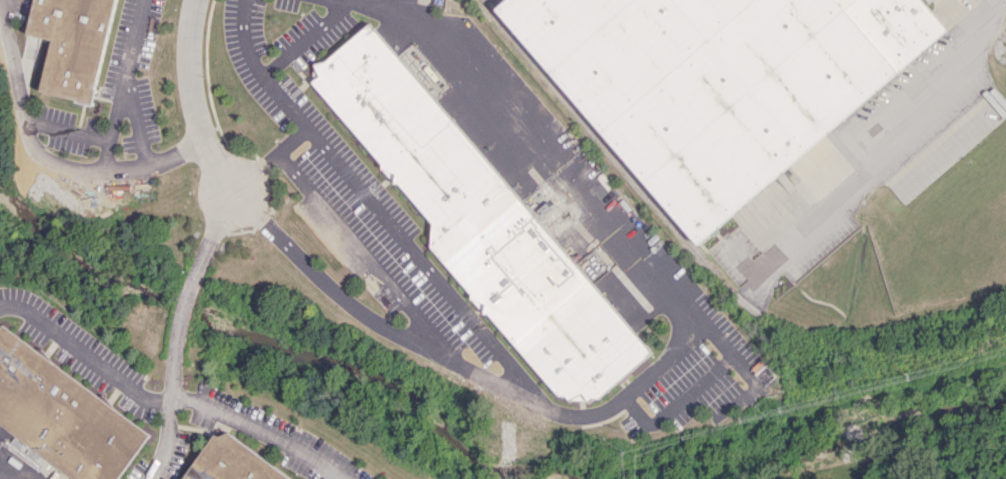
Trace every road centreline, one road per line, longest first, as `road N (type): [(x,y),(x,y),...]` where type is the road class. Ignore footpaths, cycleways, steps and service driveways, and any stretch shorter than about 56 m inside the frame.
road 1 (residential): [(193,0),(188,80),(201,139),(235,193)]

